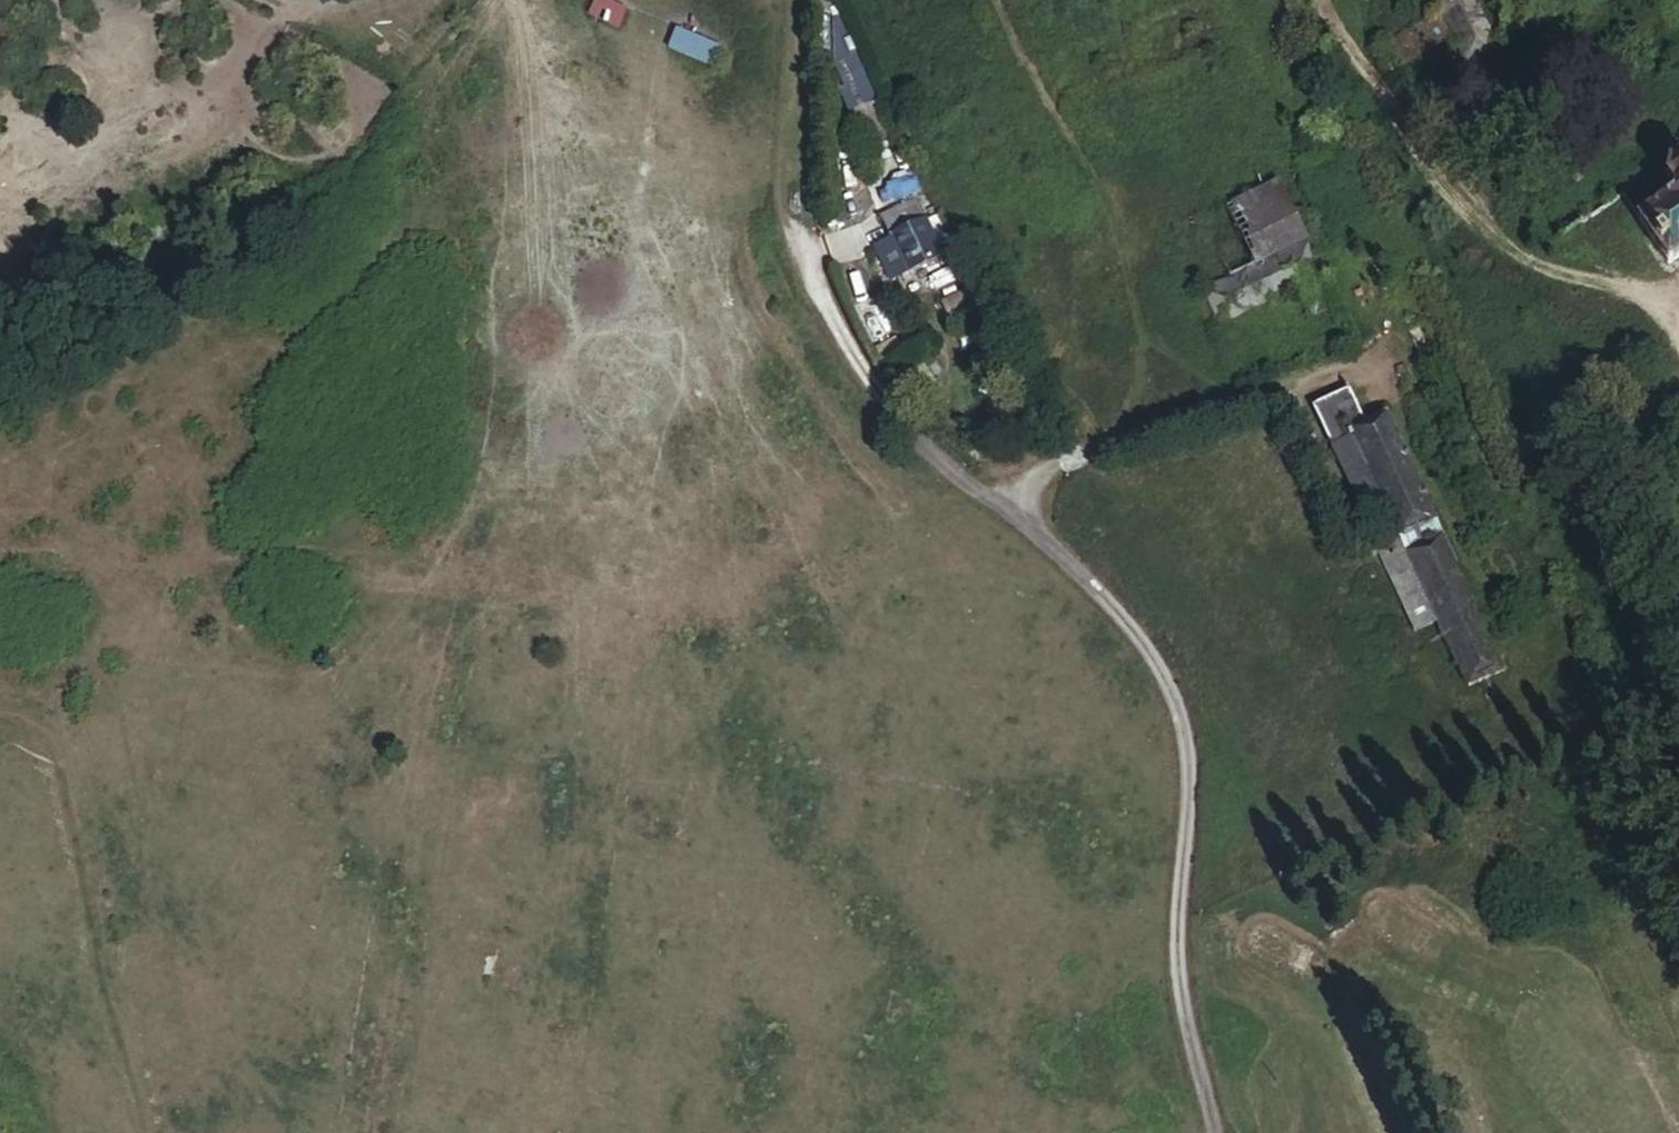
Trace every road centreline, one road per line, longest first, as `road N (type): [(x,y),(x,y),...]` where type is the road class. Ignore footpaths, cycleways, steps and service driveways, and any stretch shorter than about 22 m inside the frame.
road 1 (track): [(1020,514),(952,475),(883,405),(783,226),(773,146),(793,0)]

